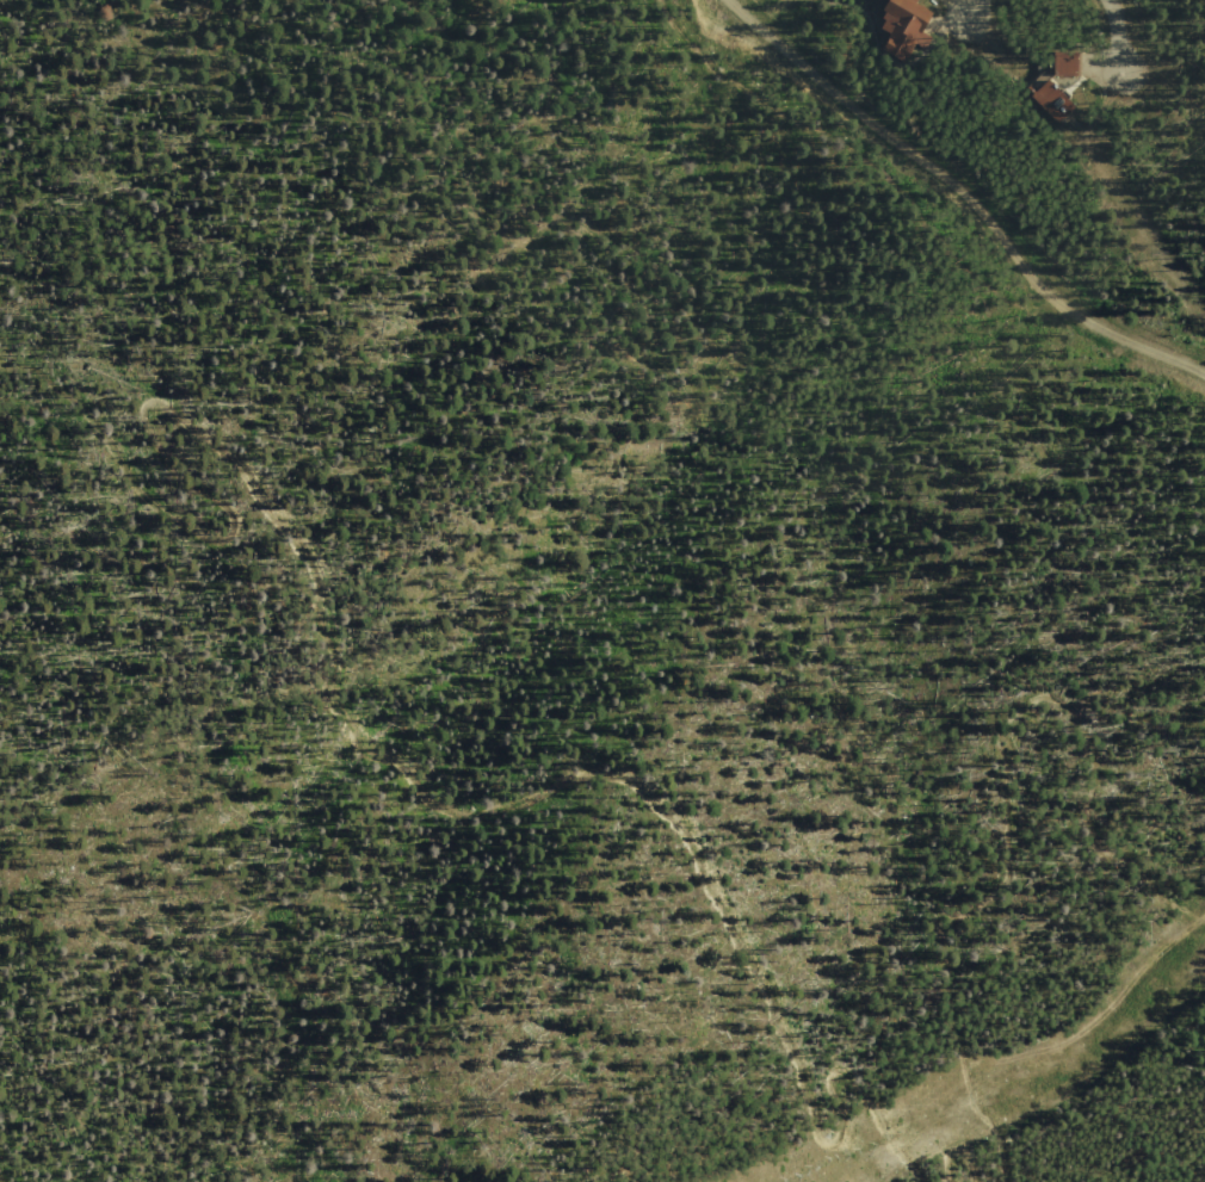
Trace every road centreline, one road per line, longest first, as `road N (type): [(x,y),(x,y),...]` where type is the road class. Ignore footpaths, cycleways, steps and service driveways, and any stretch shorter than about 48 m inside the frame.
road 1 (track): [(1204,374),(1057,281),(735,0)]

